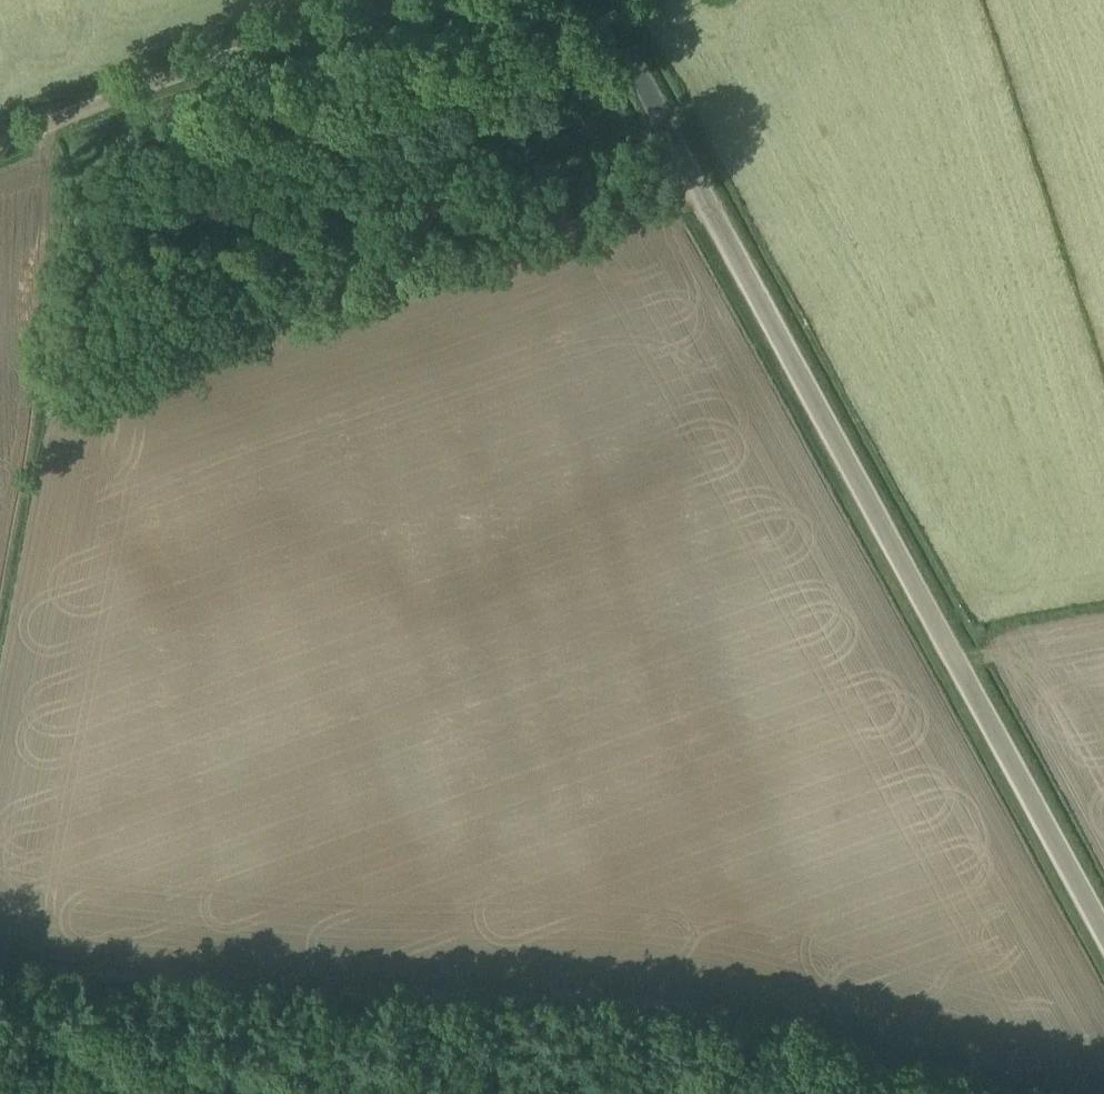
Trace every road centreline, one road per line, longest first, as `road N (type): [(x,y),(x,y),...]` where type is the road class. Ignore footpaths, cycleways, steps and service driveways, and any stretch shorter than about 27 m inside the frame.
road 1 (unclassified): [(1103,932),(587,0)]
road 2 (unclassified): [(0,146),(298,32),(457,0)]

